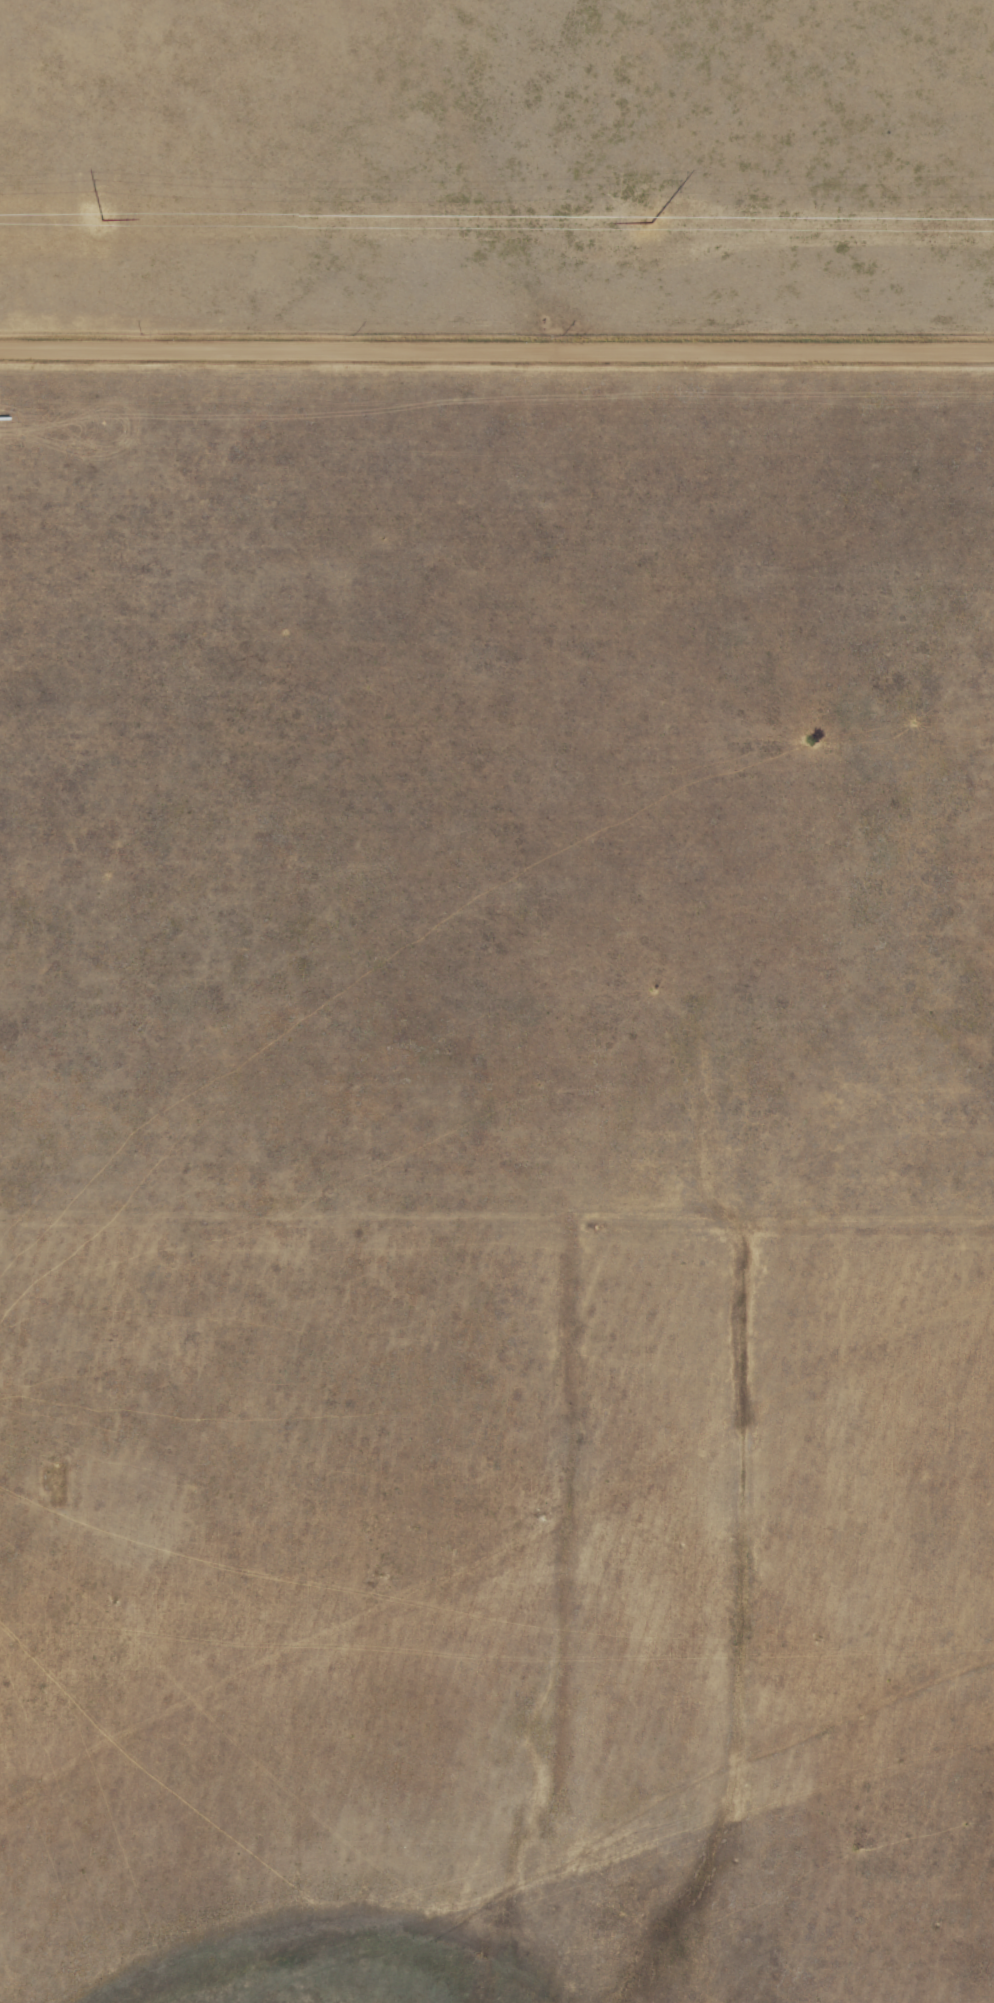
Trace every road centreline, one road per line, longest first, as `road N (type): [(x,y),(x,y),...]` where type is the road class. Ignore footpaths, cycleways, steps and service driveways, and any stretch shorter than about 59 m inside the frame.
road 1 (residential): [(0,350),(993,354)]

